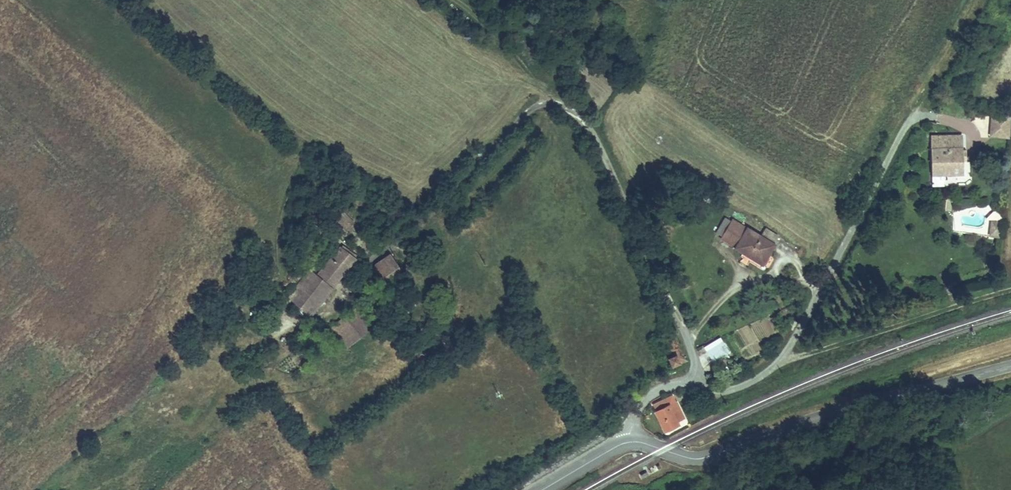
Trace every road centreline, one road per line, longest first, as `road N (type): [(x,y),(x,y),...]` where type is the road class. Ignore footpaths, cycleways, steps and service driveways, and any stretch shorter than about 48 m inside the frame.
road 1 (tertiary): [(1010,366),(699,459),(629,442),(543,489)]
road 2 (track): [(1010,406),(960,417),(918,449),(841,452),(753,489)]

